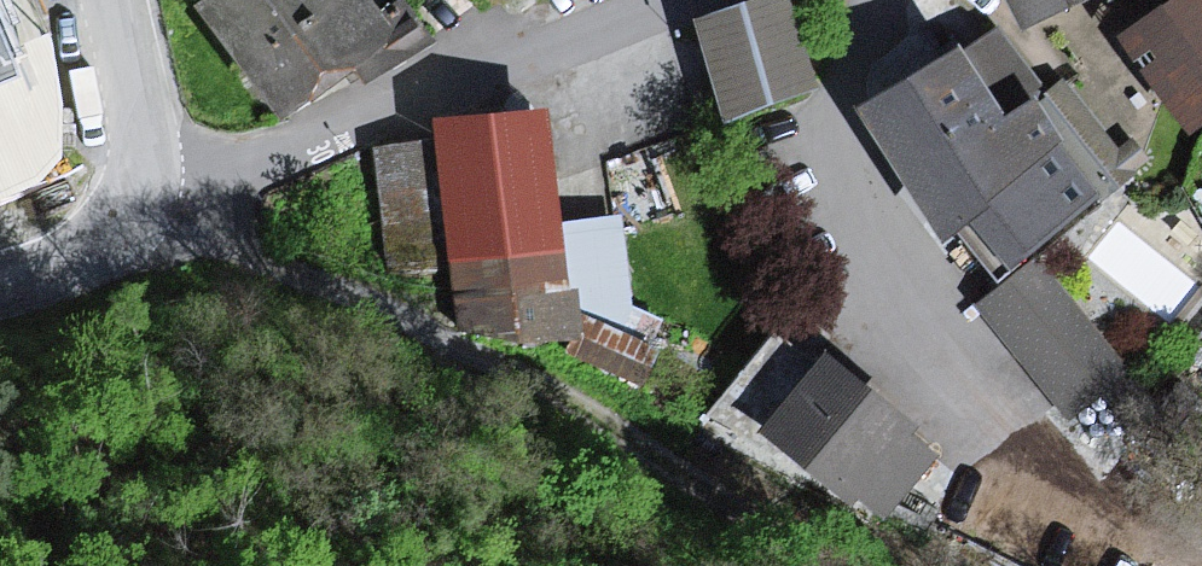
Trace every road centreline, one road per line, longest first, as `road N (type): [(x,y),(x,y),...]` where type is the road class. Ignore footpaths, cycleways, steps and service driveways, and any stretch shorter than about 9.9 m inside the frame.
road 1 (track): [(135,179),(482,431),(760,500),(866,565)]
road 2 (residential): [(668,0),(267,158),(135,179)]
road 3 (residential): [(135,179),(138,143),(111,0)]
road 4 (unclassified): [(135,179),(109,233),(32,276),(0,283)]

